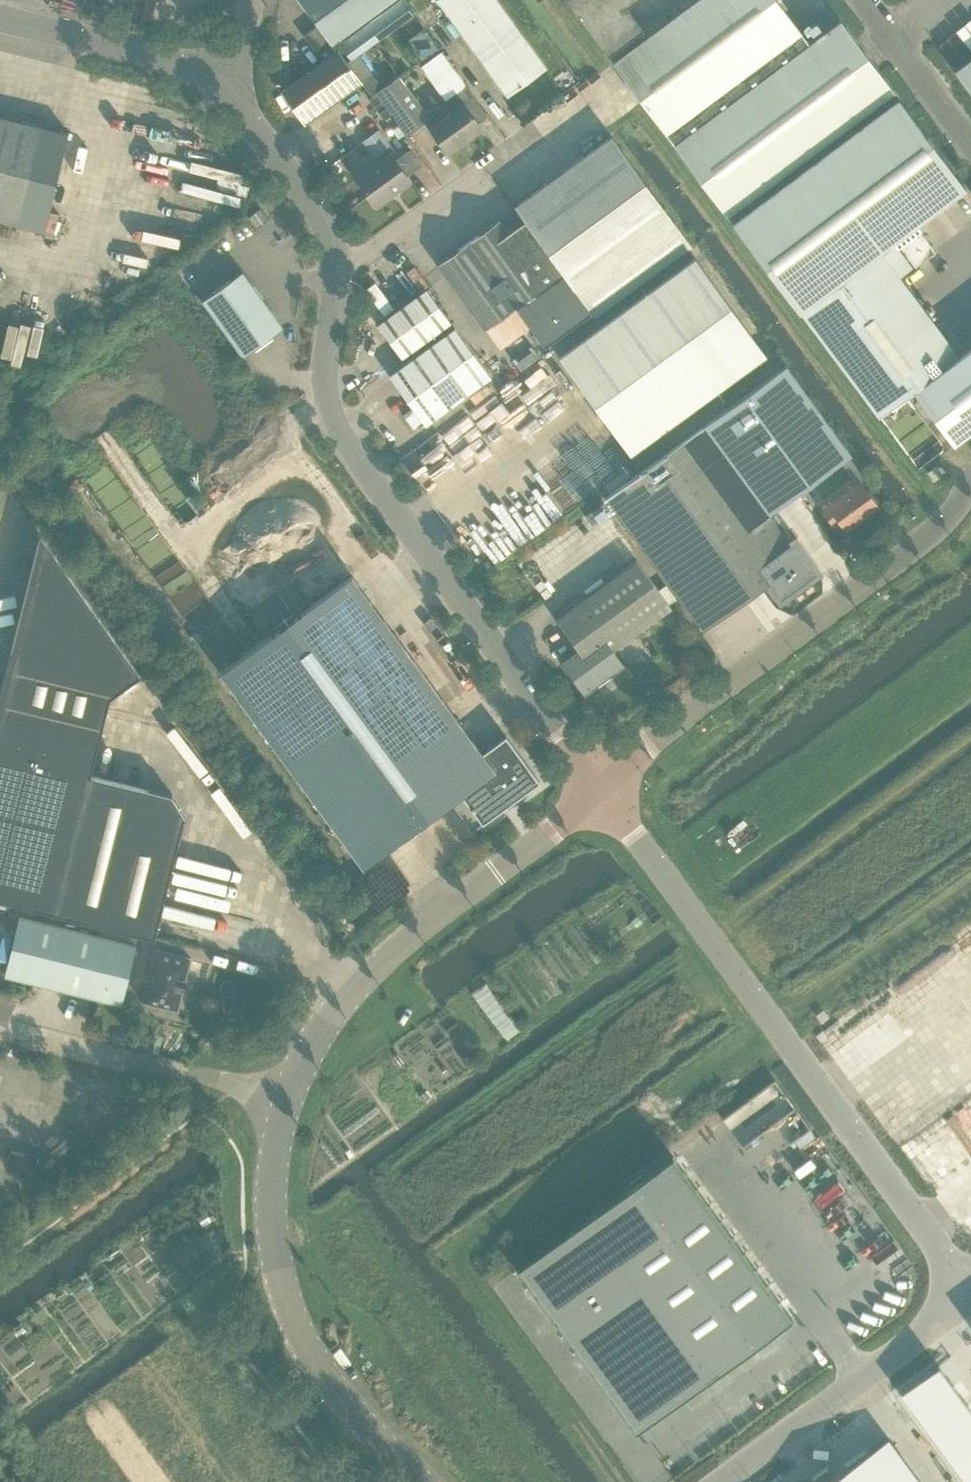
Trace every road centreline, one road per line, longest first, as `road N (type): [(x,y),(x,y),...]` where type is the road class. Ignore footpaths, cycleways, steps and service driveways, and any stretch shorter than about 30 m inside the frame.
road 1 (unclassified): [(424,1481),(341,1393),(290,1302),(272,1199),(286,1101),(331,1013),(372,968),(601,786)]
road 2 (unclassified): [(601,786),(968,1294)]
road 3 (unclassified): [(601,786),(330,409),(336,275)]
road 4 (unclassified): [(970,486),(912,547),(601,786)]
road 5 (unclassified): [(336,275),(596,96)]
road 6 (unclassified): [(968,1294),(717,1481)]
road 7 (track): [(970,879),(772,1022)]
road 8 (unclassified): [(236,77),(0,18)]
road 9 (unclassified): [(336,275),(324,221),(236,77)]
road 10 (unclassified): [(861,0),(970,147)]

